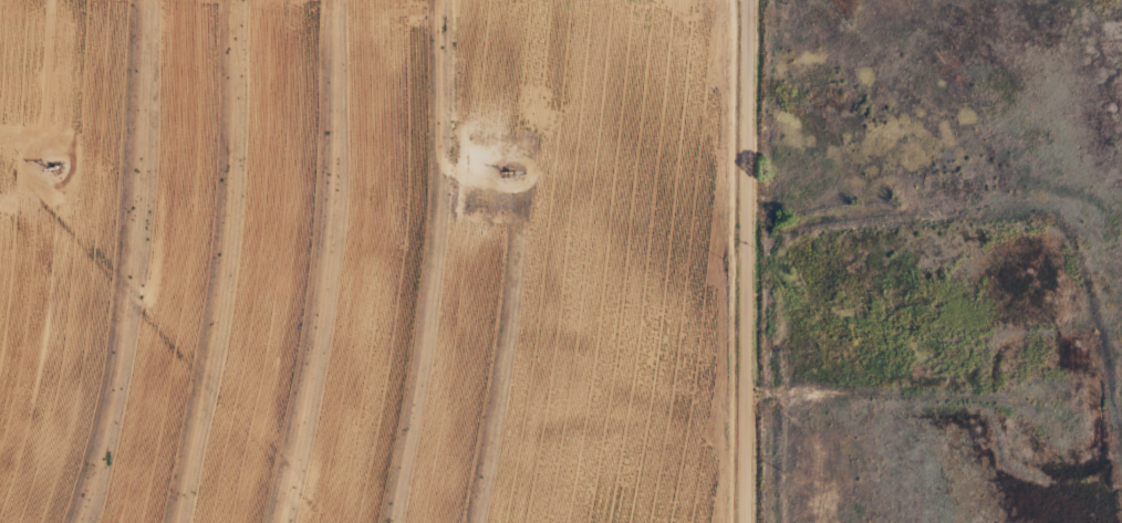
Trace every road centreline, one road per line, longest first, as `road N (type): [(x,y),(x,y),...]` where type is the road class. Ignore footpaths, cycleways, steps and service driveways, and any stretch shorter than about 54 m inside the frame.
road 1 (residential): [(750,522),(752,0)]

